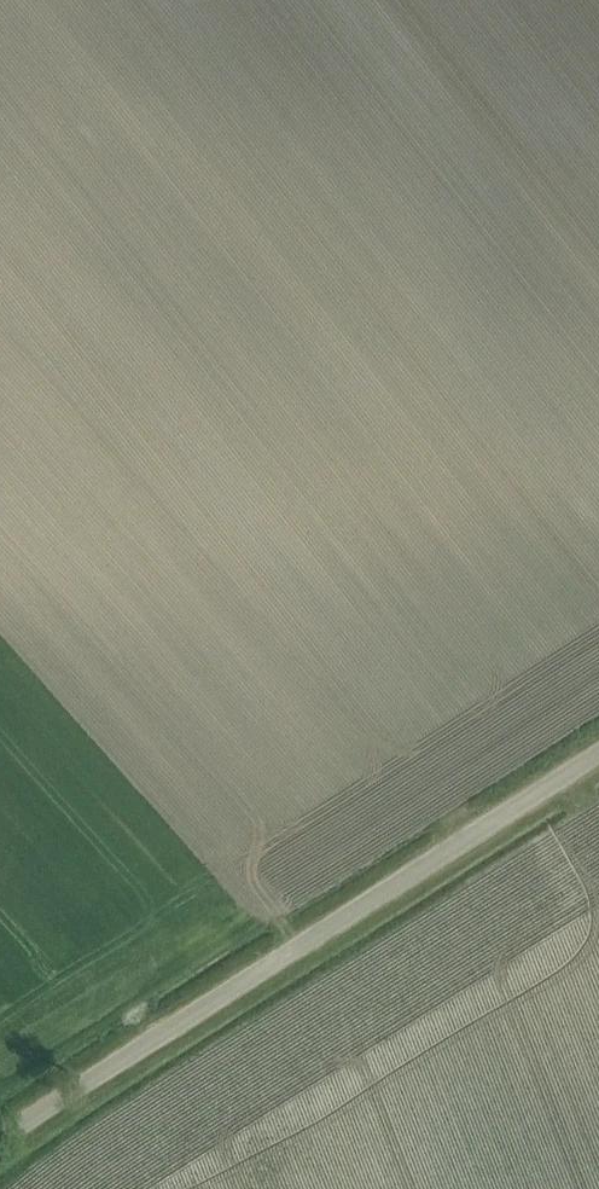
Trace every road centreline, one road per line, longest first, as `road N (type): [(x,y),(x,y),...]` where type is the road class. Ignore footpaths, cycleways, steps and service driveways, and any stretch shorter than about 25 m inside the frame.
road 1 (unclassified): [(0,1146),(598,755)]

